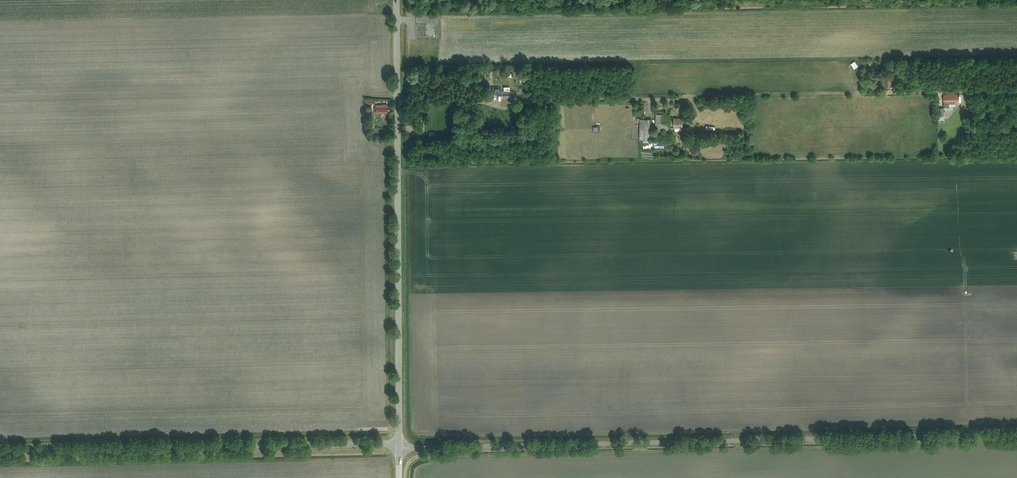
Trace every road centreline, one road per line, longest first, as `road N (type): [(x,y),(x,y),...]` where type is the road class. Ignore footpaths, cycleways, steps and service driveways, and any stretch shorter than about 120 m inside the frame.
road 1 (track): [(1016,91),(540,100),(504,108),(397,102)]
road 2 (unclassified): [(1016,434),(399,446)]
road 3 (unclassified): [(399,446),(396,0)]
road 4 (unclassified): [(399,446),(0,452)]

